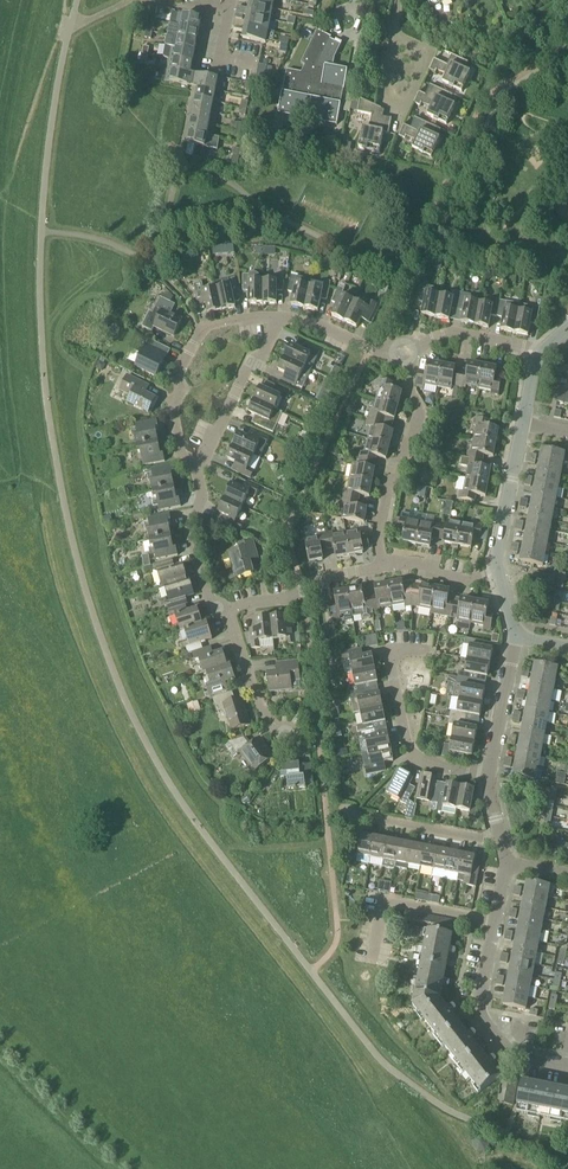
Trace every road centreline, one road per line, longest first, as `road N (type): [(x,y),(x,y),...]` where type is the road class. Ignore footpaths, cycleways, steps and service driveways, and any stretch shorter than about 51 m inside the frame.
road 1 (residential): [(383,568),(377,537),(388,485),(418,416),(402,353)]
road 2 (residential): [(278,318),(197,334),(172,410),(179,452),(195,463)]
road 3 (residential): [(488,778),(428,765),(408,749),(391,659),(404,651),(431,652)]
road 4 (residential): [(567,1066),(509,1052),(481,1018),(494,923)]
road 5 (residential): [(371,965),(384,900),(494,923)]
road 6 (residential): [(195,463),(278,318)]
road 7 (residential): [(195,463),(201,499),(187,527),(208,598),(227,610)]
road 8 (residential): [(501,843),(342,813)]
road 9 (residential): [(227,610),(383,568)]
road 10 (residential): [(499,573),(522,424)]
road 11 (residential): [(488,778),(515,636)]
road 12 (residential): [(393,35),(386,99),(404,109),(428,57)]
road 13 (residential): [(537,356),(454,334),(402,353)]
road 14 (residential): [(286,736),(259,704),(227,610)]
road 15 (residential): [(402,353),(382,353),(278,318)]
road 16 (residential): [(383,568),(429,566),(469,580),(499,573)]

